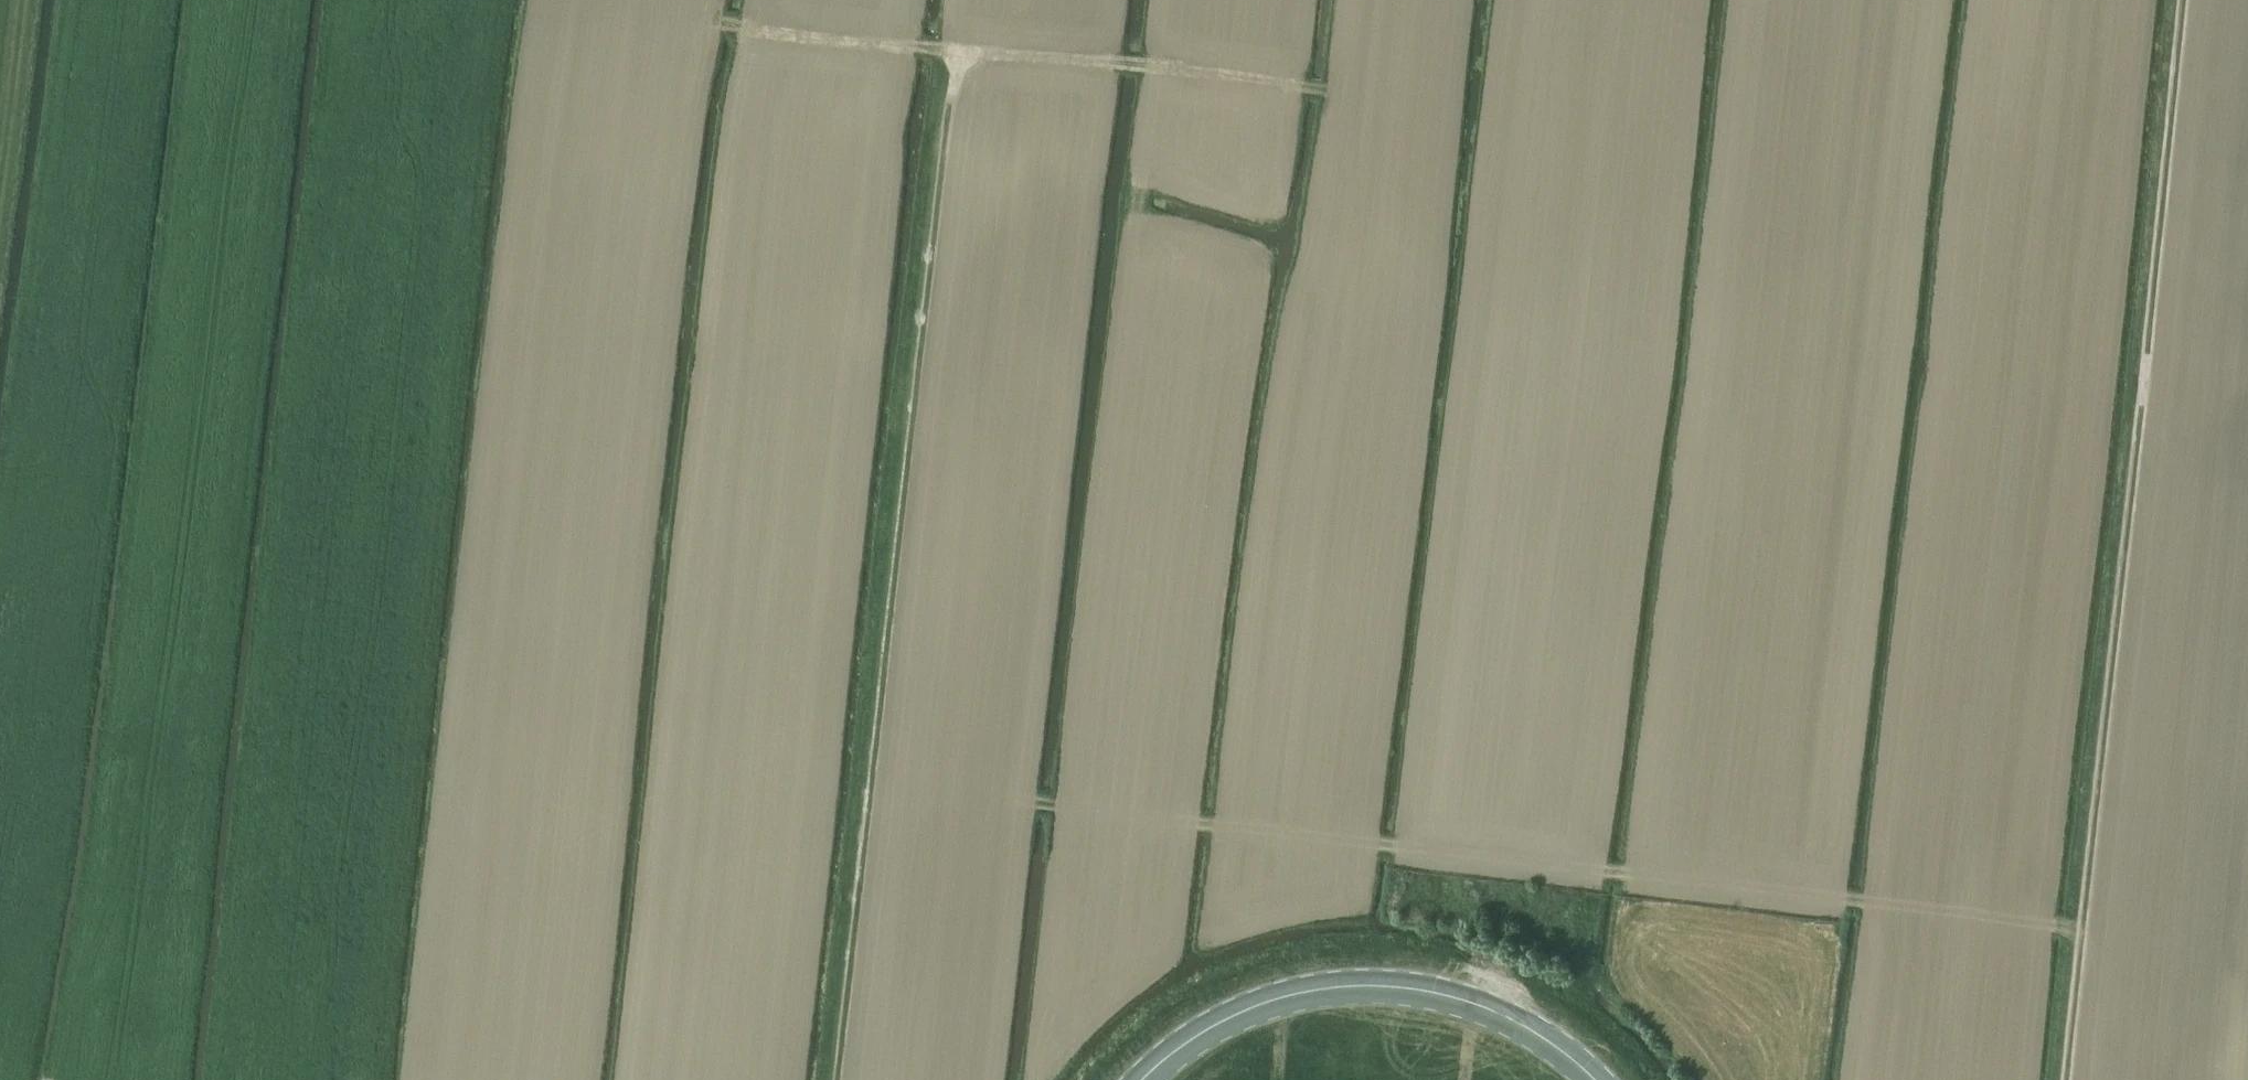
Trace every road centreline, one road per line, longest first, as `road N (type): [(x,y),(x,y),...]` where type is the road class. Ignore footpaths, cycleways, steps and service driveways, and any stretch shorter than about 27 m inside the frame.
road 1 (track): [(2077,1079),(2189,0)]
road 2 (tertiary): [(1141,1079),(1223,1020),(1270,1000),(1366,985),(1476,1003),(1540,1034),(1597,1079)]

